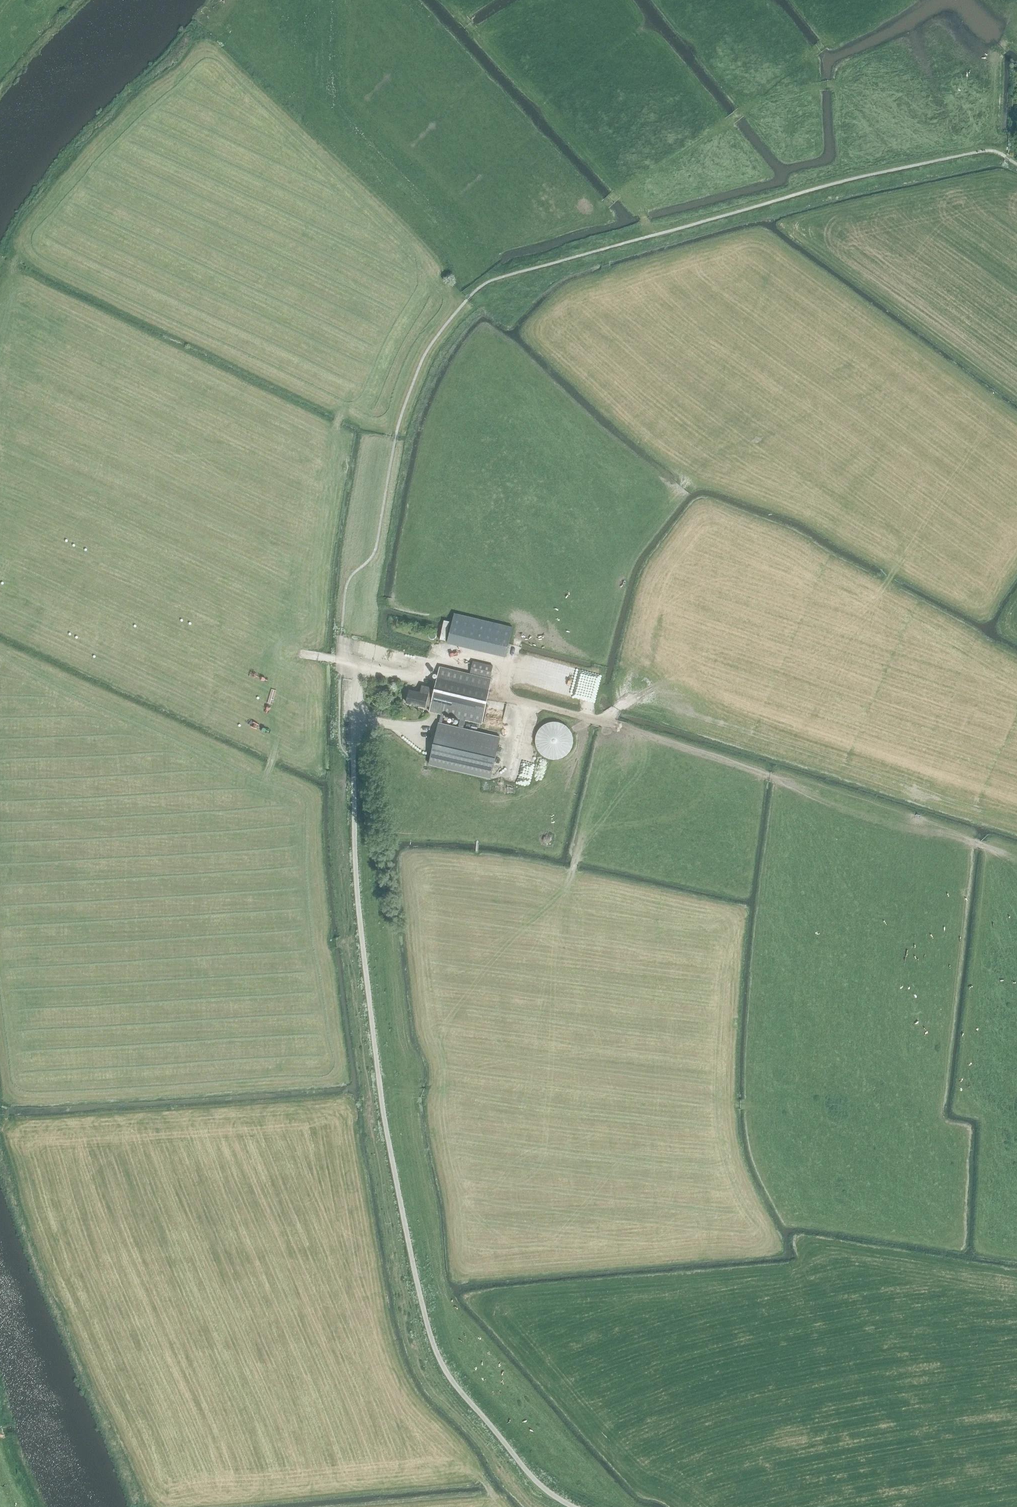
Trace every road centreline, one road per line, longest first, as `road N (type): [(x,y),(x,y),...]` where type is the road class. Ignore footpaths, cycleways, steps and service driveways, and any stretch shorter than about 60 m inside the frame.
road 1 (unclassified): [(571,1506),(537,1484),(436,1352),(386,1131),(357,909),(353,762)]

